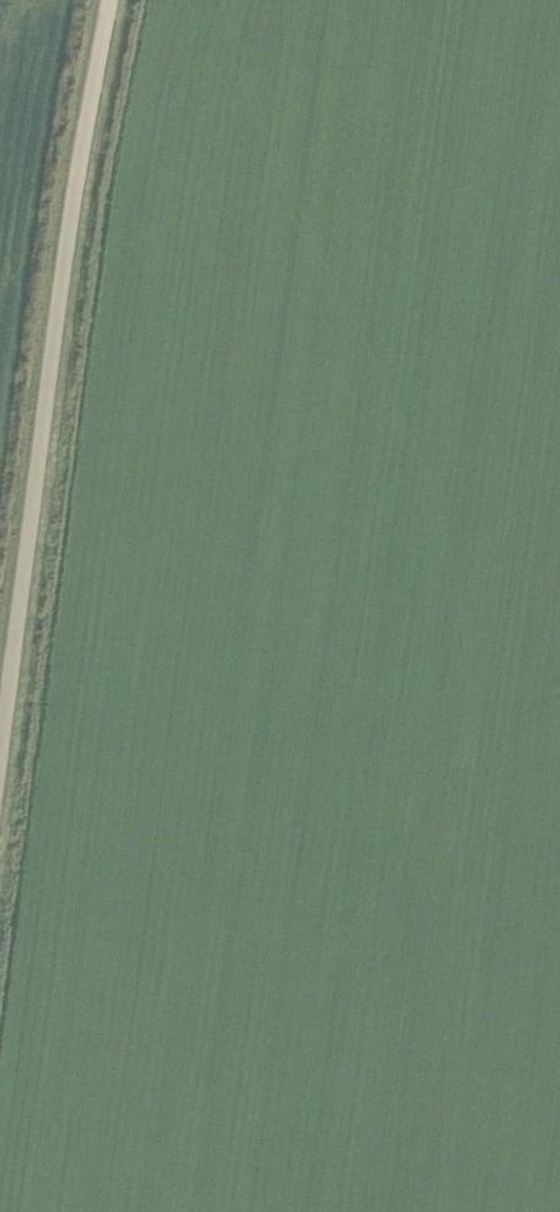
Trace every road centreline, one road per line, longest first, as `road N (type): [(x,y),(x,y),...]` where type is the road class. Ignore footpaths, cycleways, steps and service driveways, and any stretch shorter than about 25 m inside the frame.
road 1 (unclassified): [(0,811),(49,333),(109,0)]

